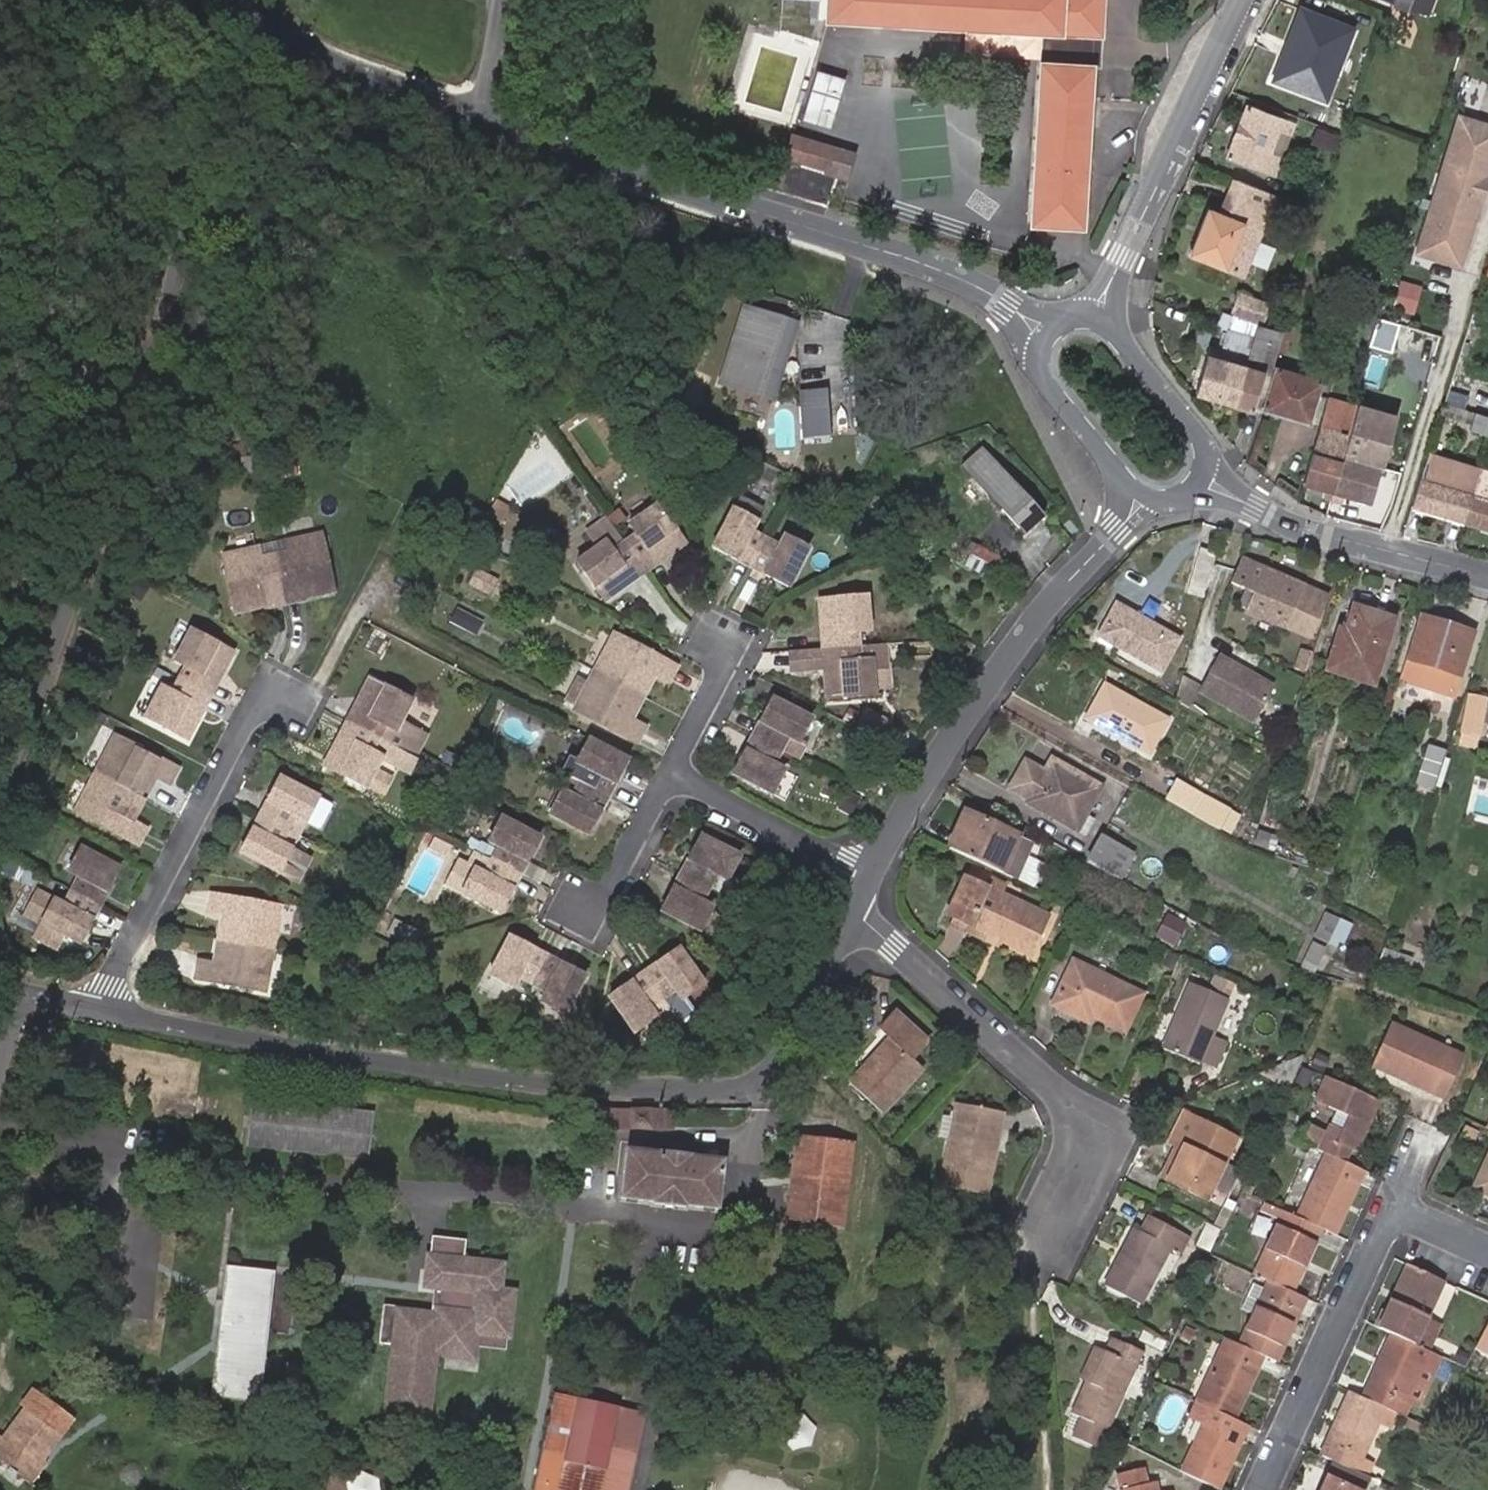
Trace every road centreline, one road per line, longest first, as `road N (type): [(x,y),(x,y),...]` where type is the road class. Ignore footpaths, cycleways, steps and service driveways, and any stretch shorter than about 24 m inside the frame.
road 1 (residential): [(865,892),(767,1073),(728,1089),(550,1086),(442,1073),(100,1009)]
road 2 (residential): [(0,805),(67,656),(143,386),(169,262),(172,78),(188,0)]
road 3 (residential): [(238,0),(288,48),(942,268),(1008,302)]
road 4 (residential): [(1118,530),(989,685),(865,892)]
road 5 (residential): [(100,1009),(266,684),(292,696)]
road 6 (residential): [(865,892),(866,921),(1081,1121)]
road 7 (residential): [(1264,1489),(1393,1211)]
road 8 (residential): [(1243,0),(1124,256)]
road 9 (residential): [(1260,508),(1322,534),(1487,576)]
road 10 (residential): [(671,770),(859,868),(865,892)]
road 11 (residential): [(1081,1121),(1118,1143),(1062,1254),(1029,1227)]
road 12 (residential): [(579,908),(607,897),(671,770)]
road 13 (residential): [(1208,455),(1114,326)]
road 14 (residential): [(1037,357),(1125,487)]
road 15 (residential): [(671,770),(720,667),(720,634)]

